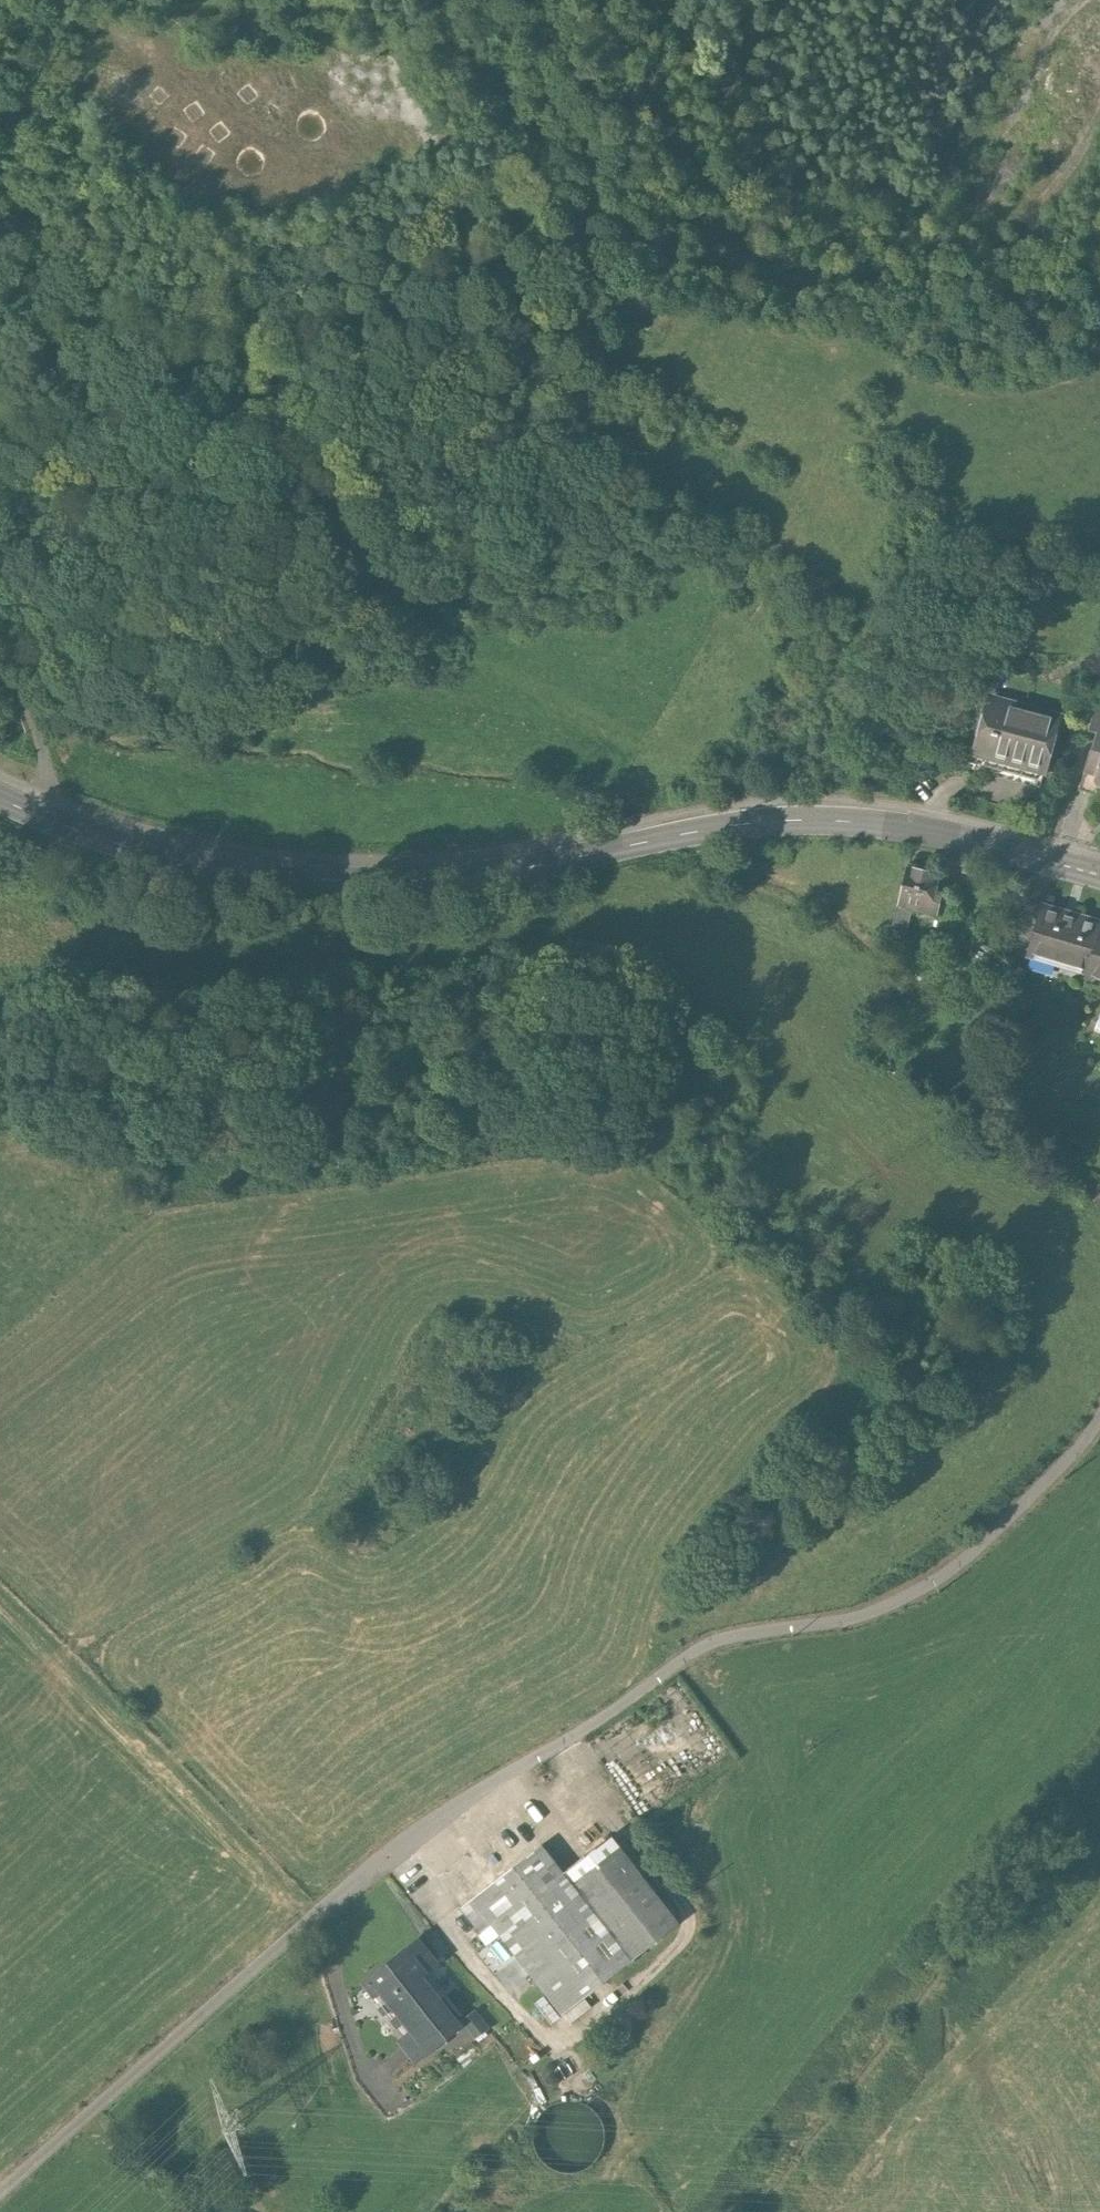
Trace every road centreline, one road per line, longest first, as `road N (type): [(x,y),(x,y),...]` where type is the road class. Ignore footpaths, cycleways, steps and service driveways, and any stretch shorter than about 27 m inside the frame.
road 1 (tertiary): [(1099,870),(856,820),(717,827),(470,875),(361,878),(230,866),(115,843),(0,799)]
road 2 (track): [(323,1908),(0,2184)]

